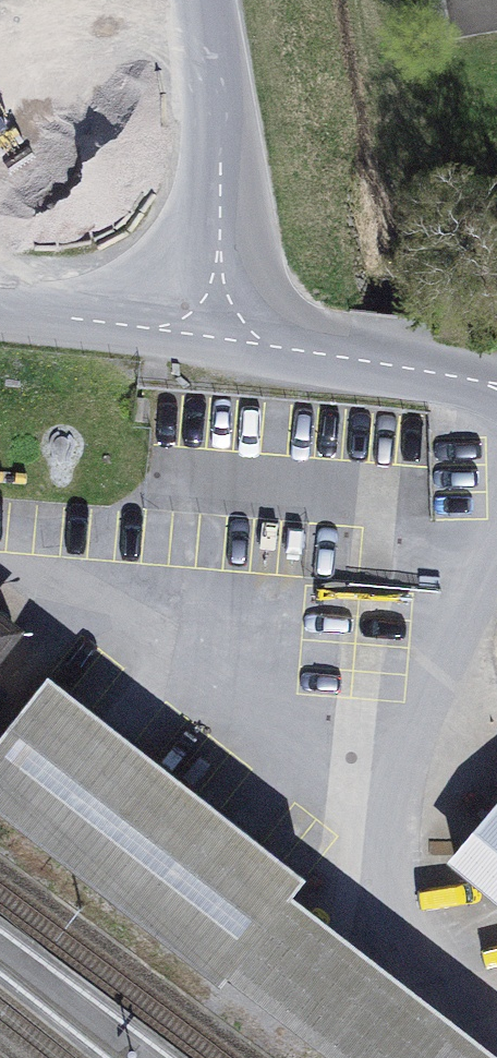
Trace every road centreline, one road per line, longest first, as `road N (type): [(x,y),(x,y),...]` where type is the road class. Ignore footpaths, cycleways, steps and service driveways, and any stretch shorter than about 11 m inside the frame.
road 1 (unclassified): [(187,335),(218,121),(207,0)]
road 2 (unclassified): [(187,335),(433,367),(496,388)]
road 3 (unclassified): [(0,317),(187,335)]

